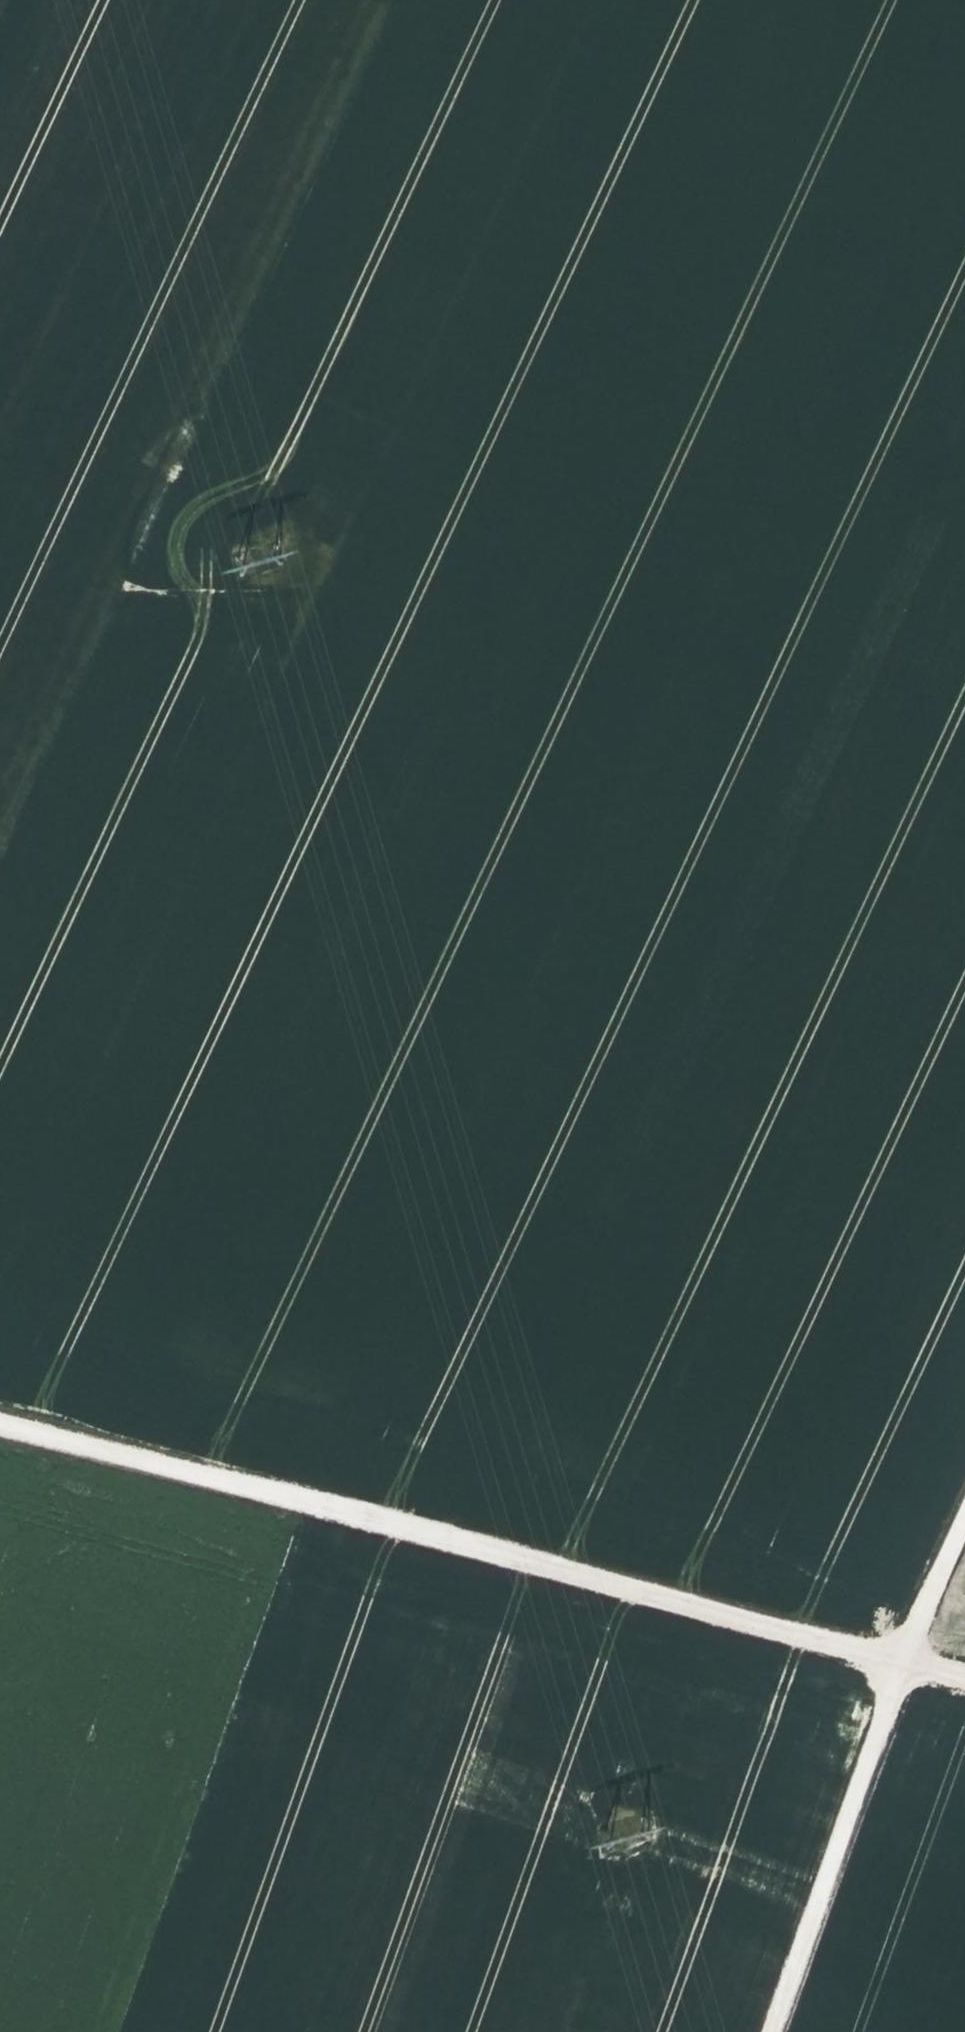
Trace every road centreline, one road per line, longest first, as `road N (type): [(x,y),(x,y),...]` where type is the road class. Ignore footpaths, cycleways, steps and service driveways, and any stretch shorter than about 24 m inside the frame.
road 1 (track): [(905,1665),(0,1419)]
road 2 (track): [(775,2031),(905,1665)]
road 3 (track): [(905,1665),(964,1532)]

